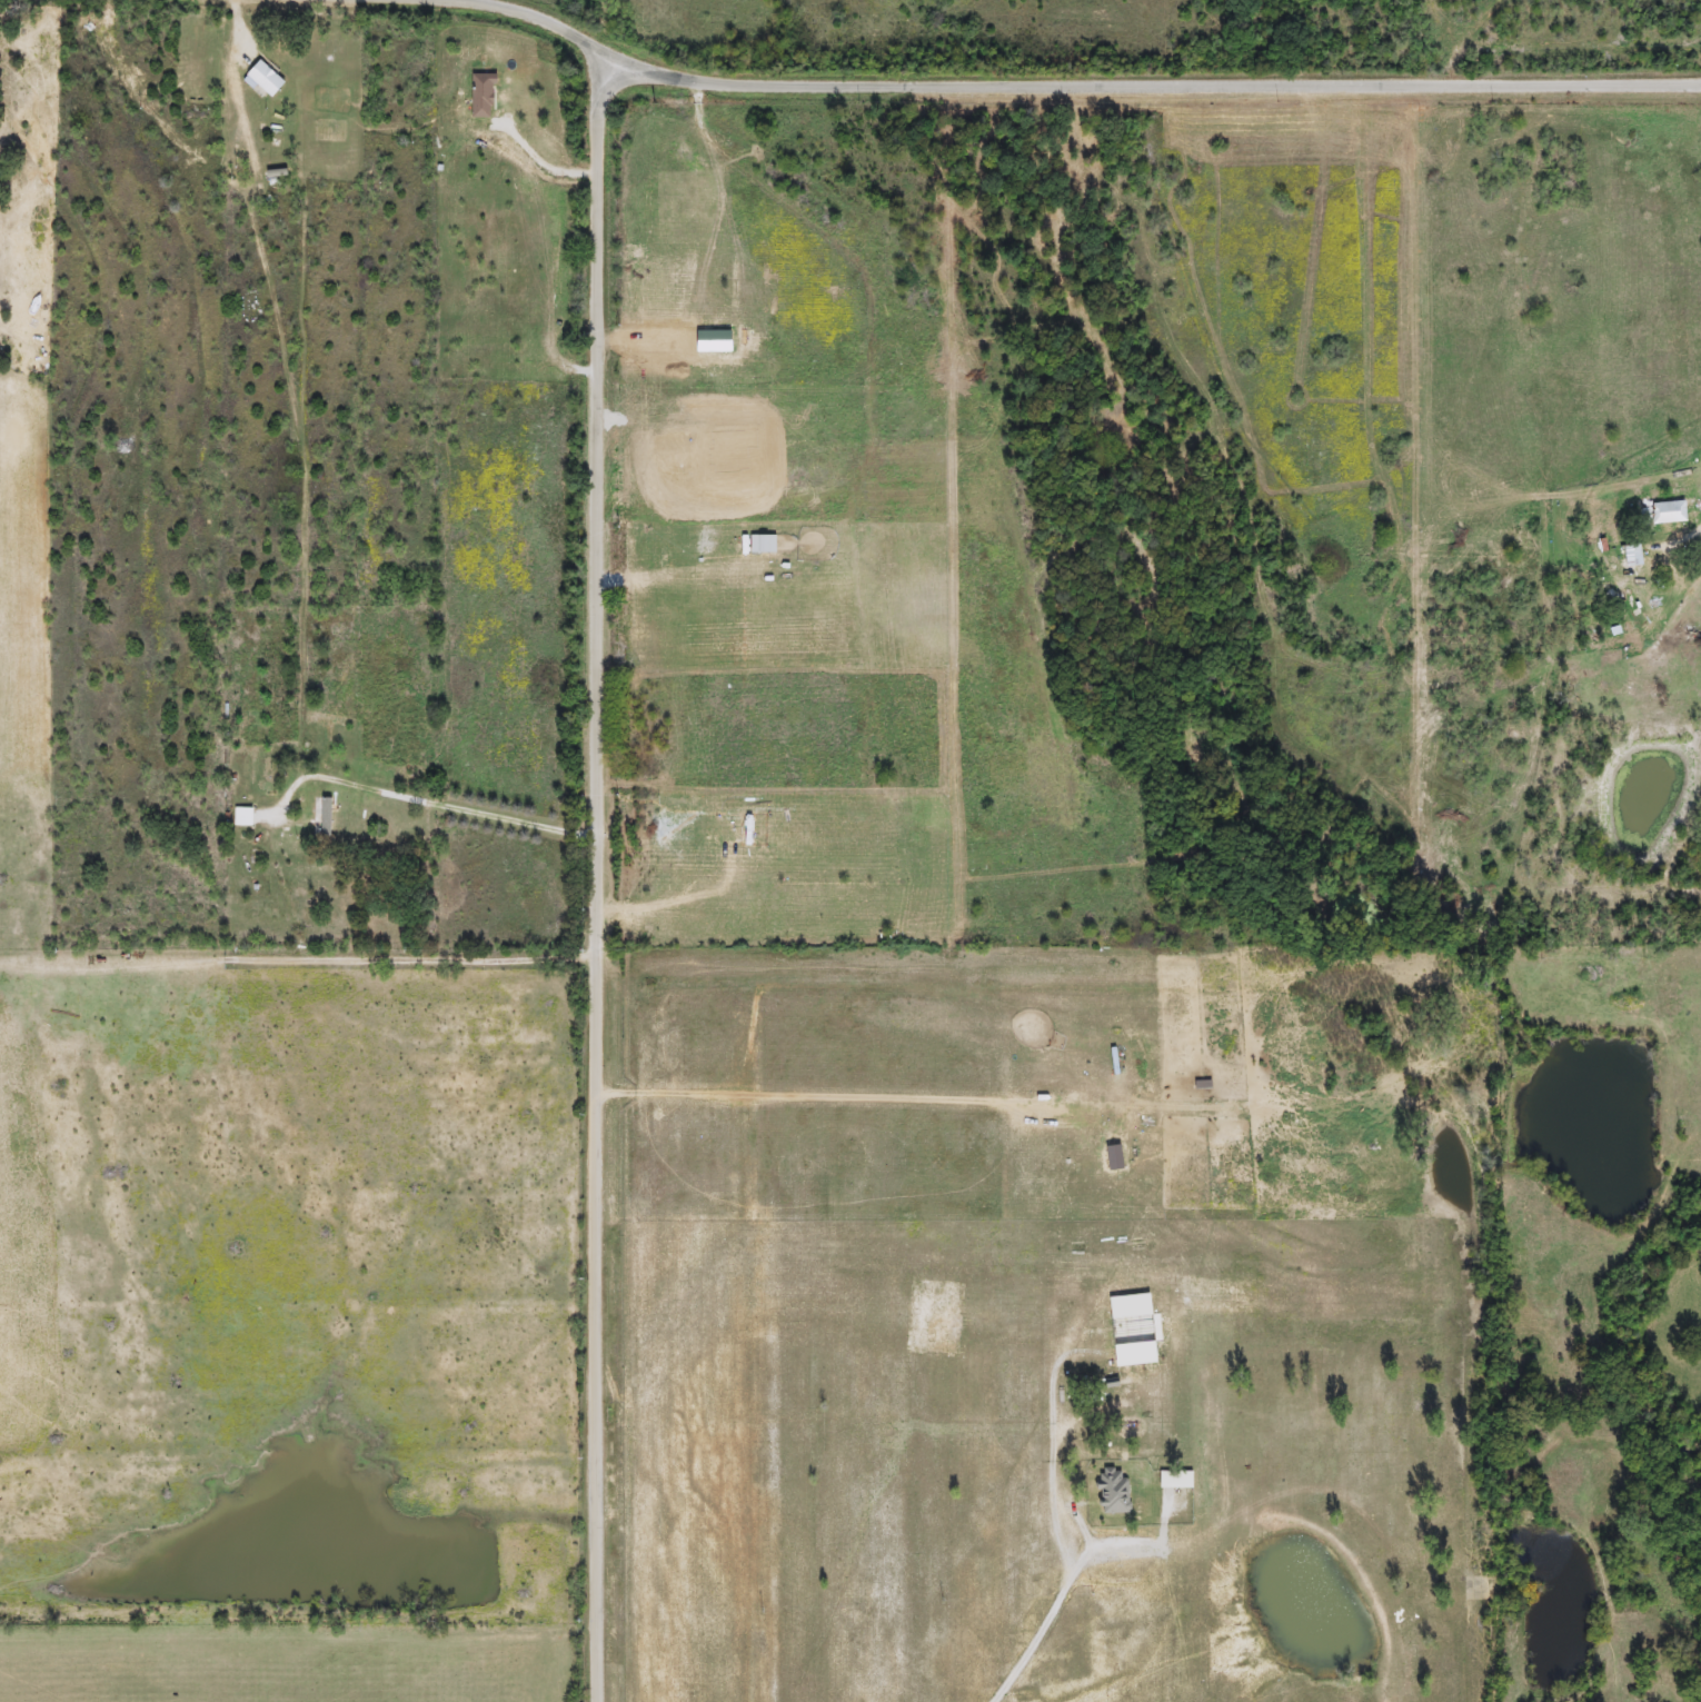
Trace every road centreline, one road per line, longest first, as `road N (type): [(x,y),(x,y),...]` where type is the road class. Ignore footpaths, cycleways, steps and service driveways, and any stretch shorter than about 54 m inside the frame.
road 1 (residential): [(601,1701),(596,122),(617,83),(655,76)]
road 2 (residential): [(443,0),(525,13),(618,61),(698,82),(1700,87)]

